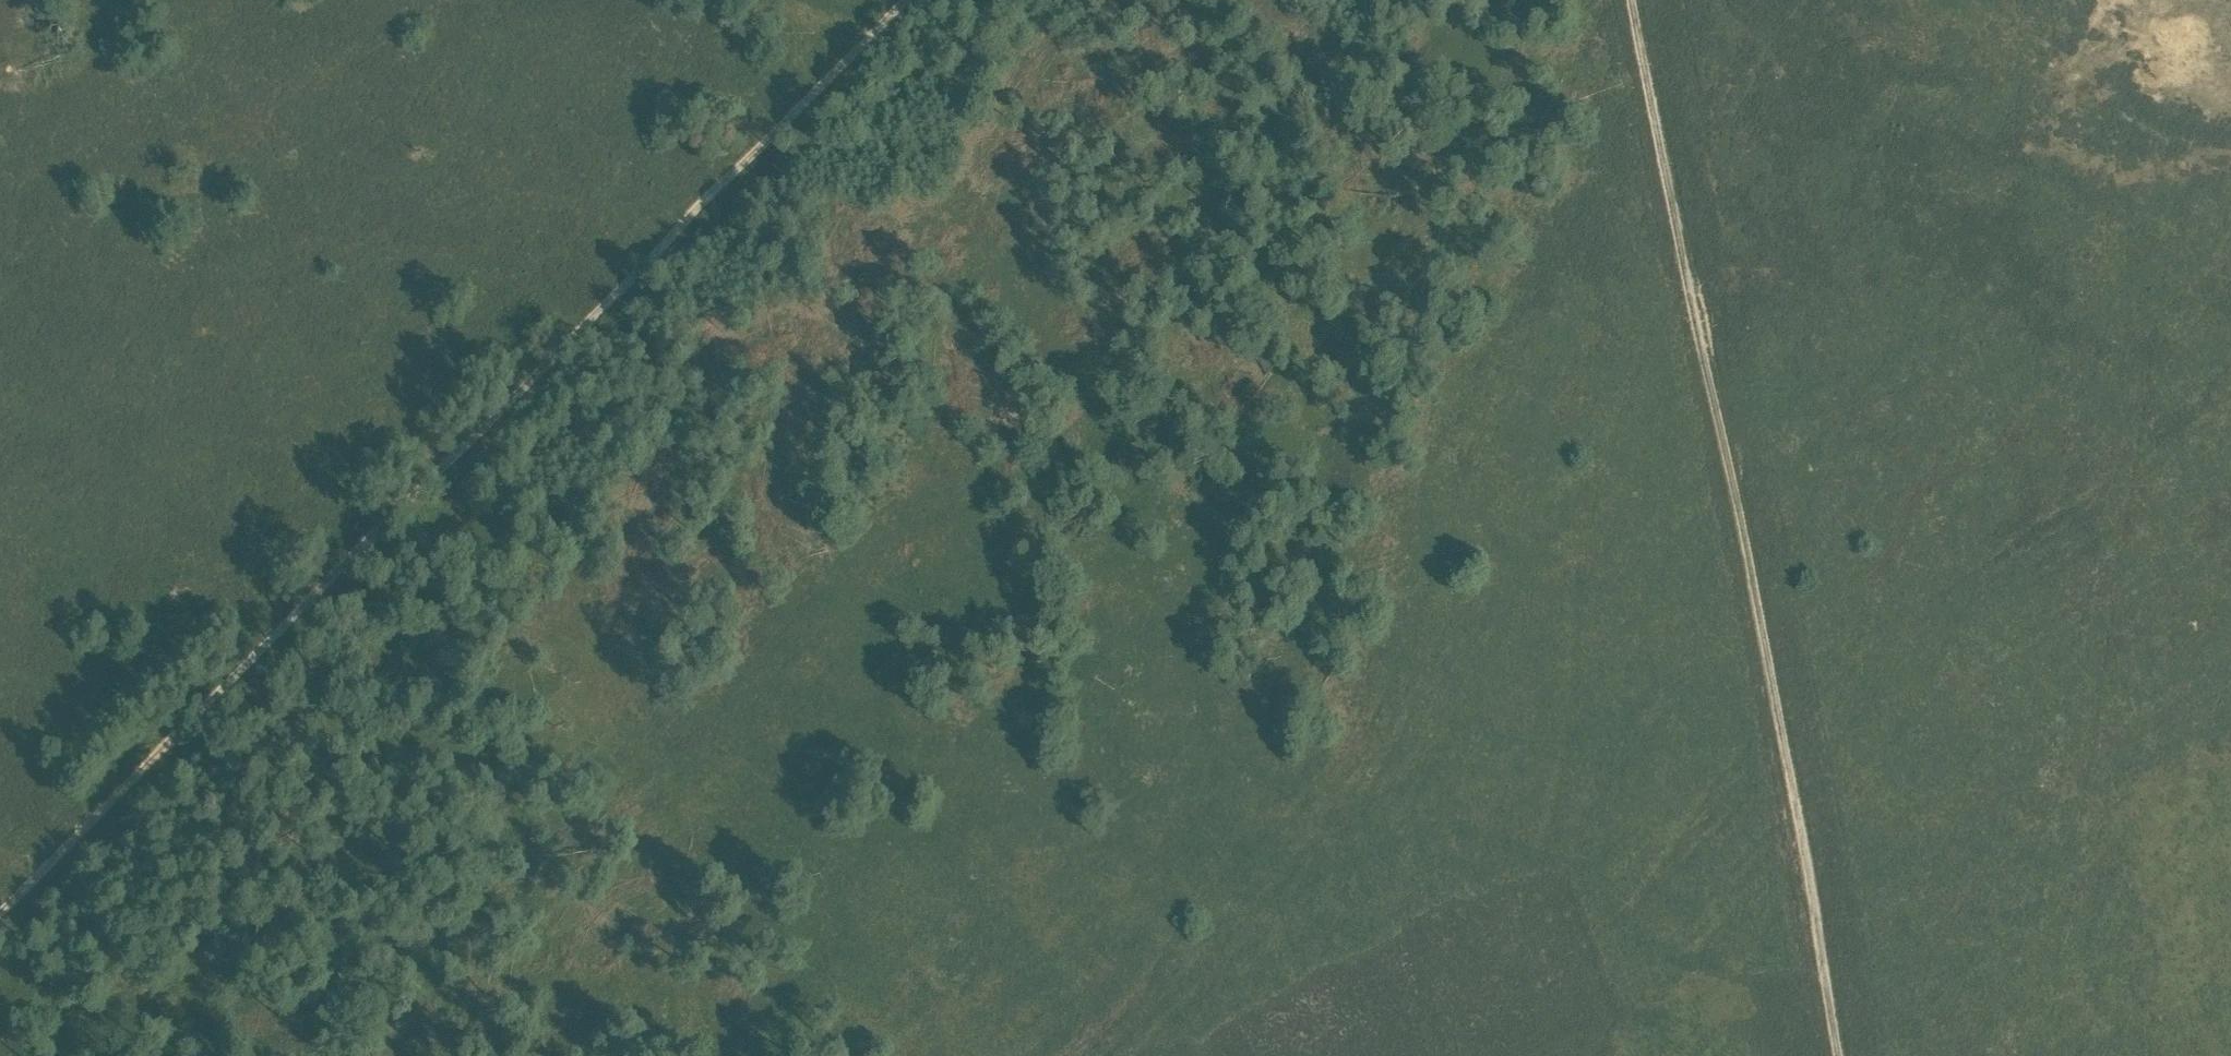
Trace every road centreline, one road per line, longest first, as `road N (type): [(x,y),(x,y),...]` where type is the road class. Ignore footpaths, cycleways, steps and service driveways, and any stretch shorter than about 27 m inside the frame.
road 1 (track): [(901,0),(0,916)]

